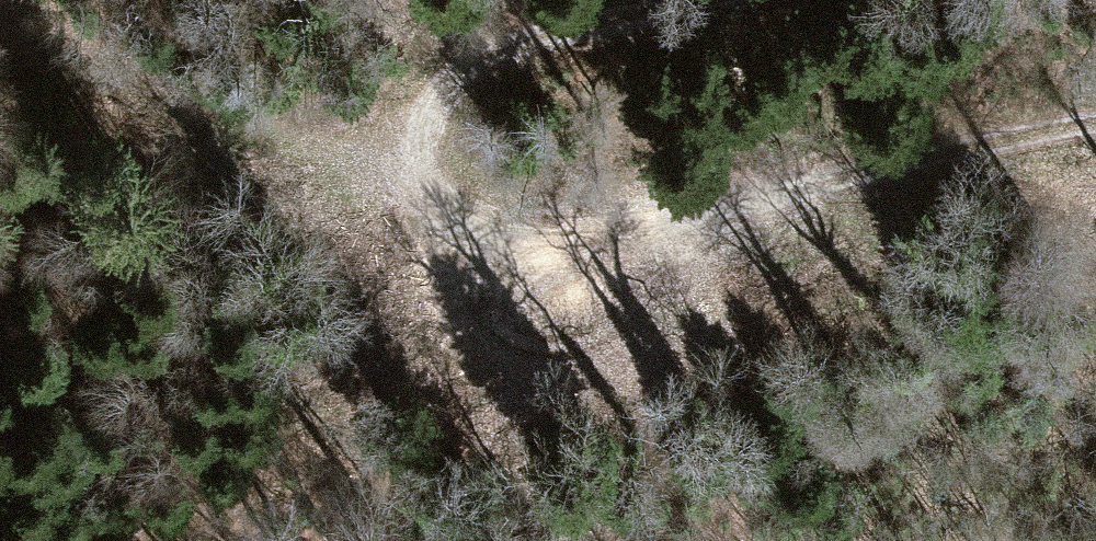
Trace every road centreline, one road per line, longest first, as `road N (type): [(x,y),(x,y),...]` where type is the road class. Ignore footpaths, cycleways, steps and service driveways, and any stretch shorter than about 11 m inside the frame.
road 1 (track): [(1095,122),(581,242),(537,242),(473,227),(426,181),(427,122),(462,71),(525,41),(712,0)]
road 2 (track): [(426,181),(0,2)]

